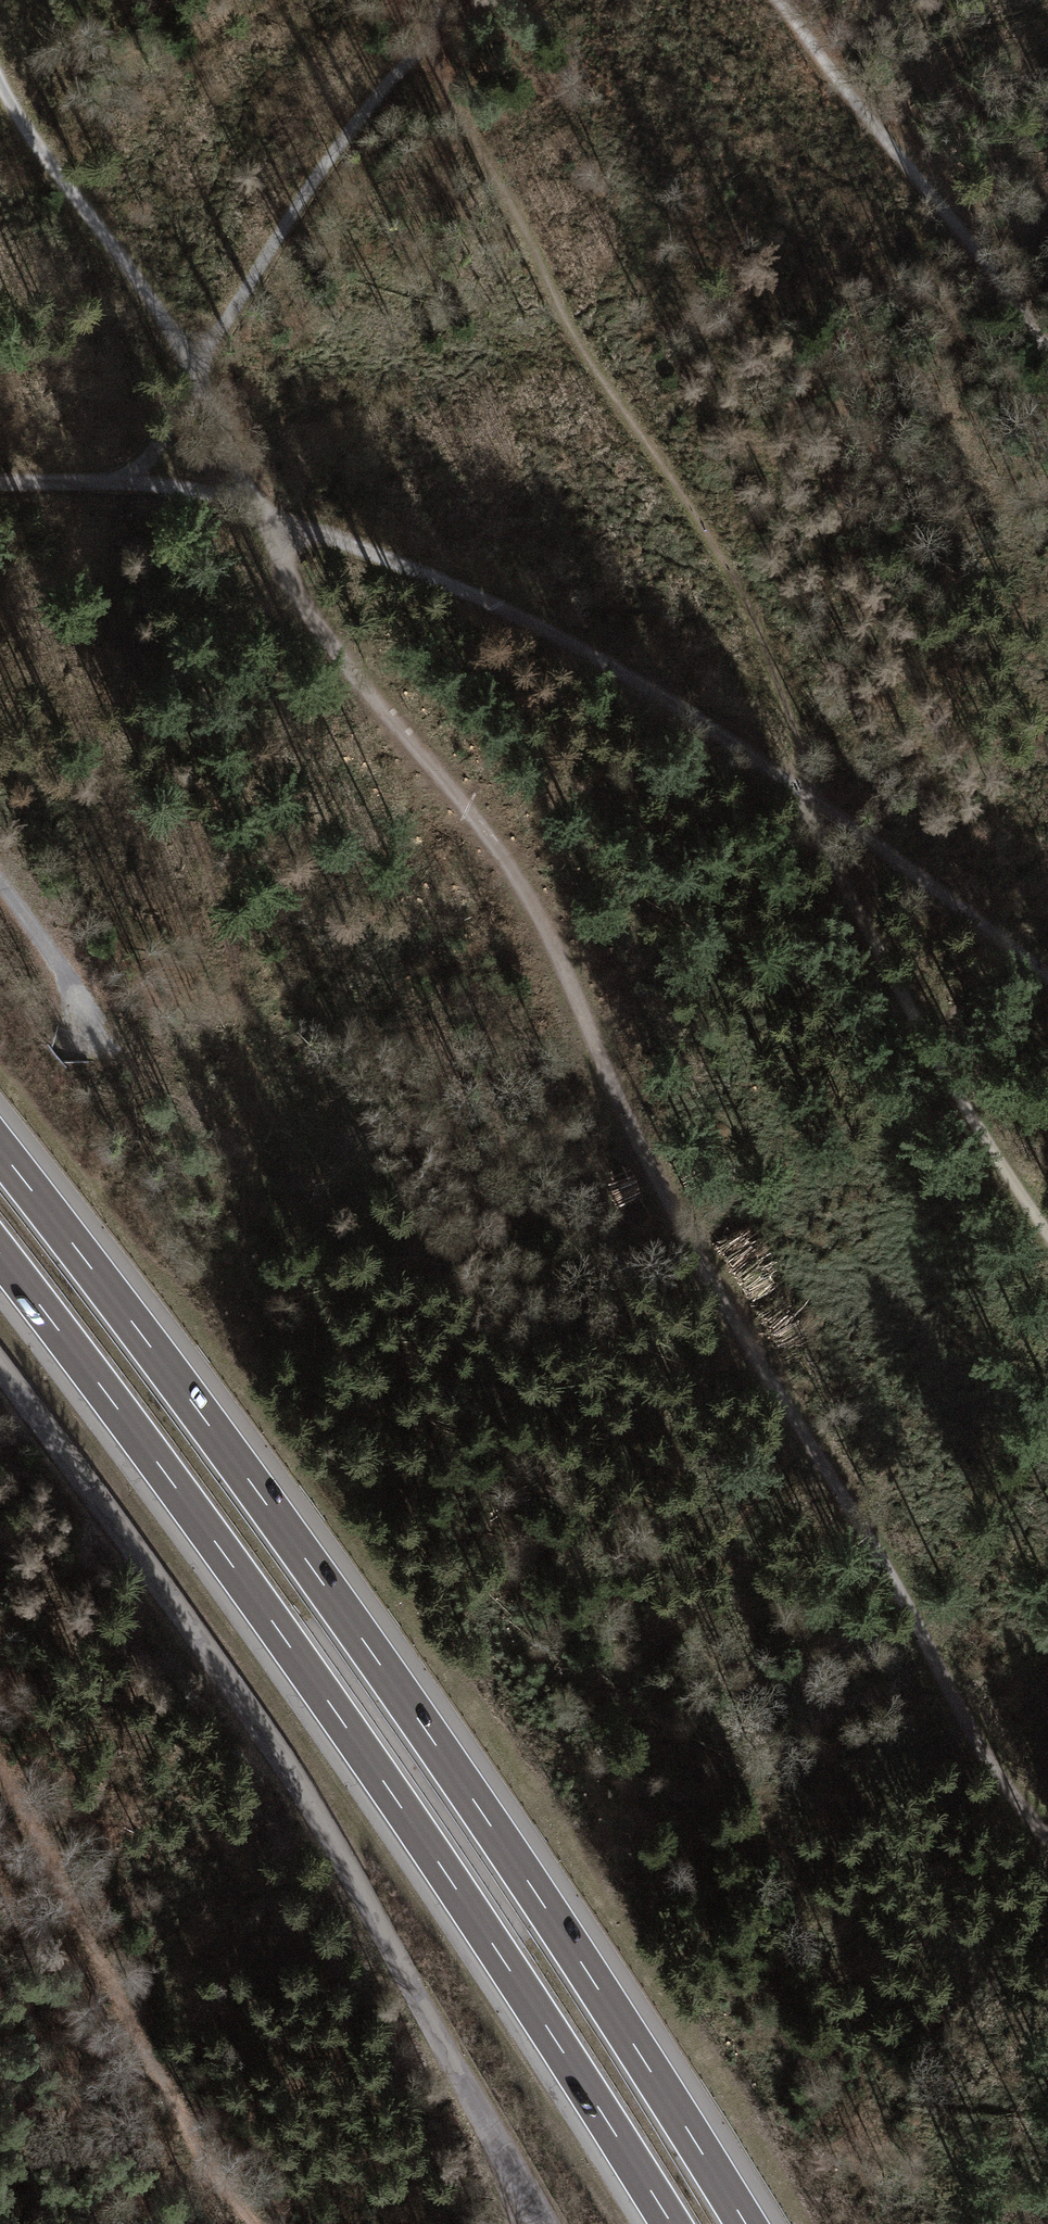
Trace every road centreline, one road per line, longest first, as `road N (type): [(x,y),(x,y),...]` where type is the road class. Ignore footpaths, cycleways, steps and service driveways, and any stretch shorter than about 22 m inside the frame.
road 1 (track): [(258,507),(300,601),(518,880),(728,1315),(920,1629),(1010,1798),(1047,1841)]
road 2 (track): [(1047,1241),(890,975),(815,830),(801,750),(725,567),(421,51)]
road 3 (motorway): [(747,2223),(585,1967),(338,1603),(0,1149)]
road 4 (motorway): [(0,1255),(304,1668),(671,2223)]
road 5 (unclassified): [(0,1372),(268,1739),(543,2223)]
road 6 (track): [(258,507),(496,603),(645,685),(1047,978)]
road 7 (track): [(767,0),(1047,347)]
road 8 (track): [(421,51),(320,169),(193,371)]
road 9 (track): [(193,371),(31,137)]
road 10 (track): [(0,479),(132,484),(258,507)]
road 11 (track): [(0,878),(89,1020),(57,1049)]
road 12 (track): [(258,507),(193,371)]
road 13 (track): [(193,371),(132,484)]

